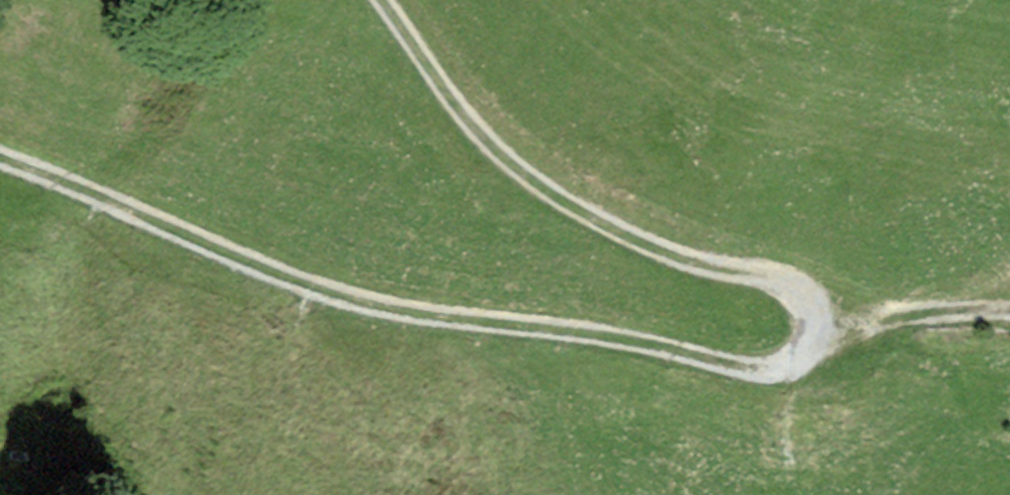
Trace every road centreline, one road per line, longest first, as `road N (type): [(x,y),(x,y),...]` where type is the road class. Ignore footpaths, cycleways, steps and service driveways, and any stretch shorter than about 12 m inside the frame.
road 1 (track): [(0,155),(304,284),(365,299),(744,365),(792,356),(803,317),(785,285),(642,241),(525,172),(476,129),(385,0)]
road 2 (track): [(1009,312),(803,317)]

